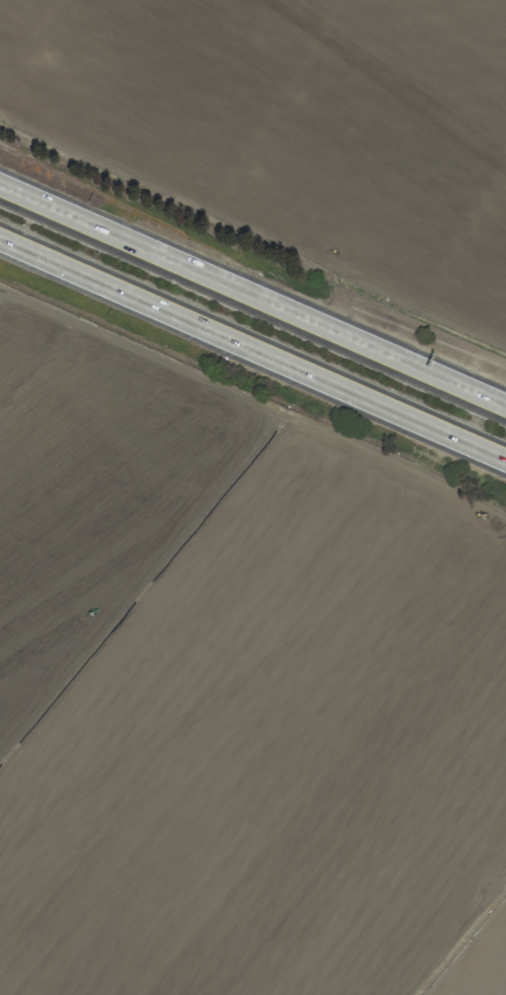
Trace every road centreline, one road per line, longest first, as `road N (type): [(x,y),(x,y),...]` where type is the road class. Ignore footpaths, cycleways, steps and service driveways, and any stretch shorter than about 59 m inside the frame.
road 1 (motorway): [(505,406),(0,186)]
road 2 (motorway): [(0,240),(505,457)]

